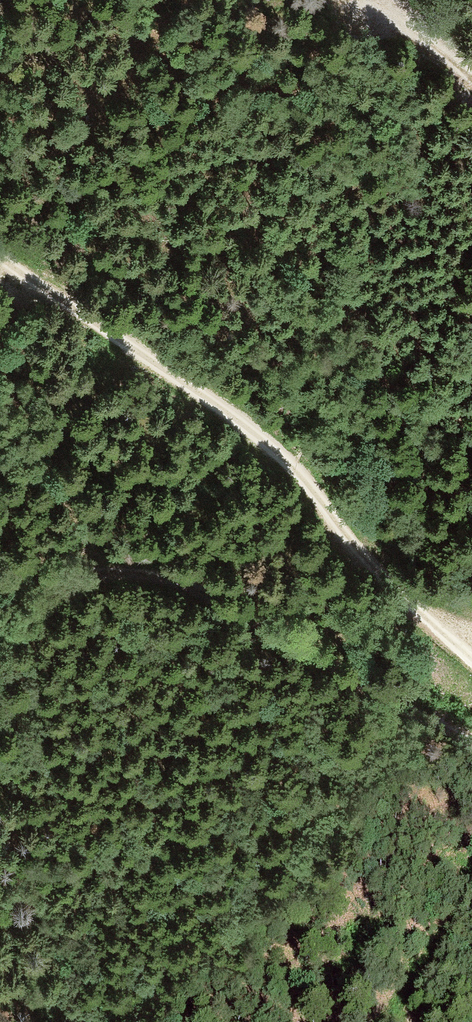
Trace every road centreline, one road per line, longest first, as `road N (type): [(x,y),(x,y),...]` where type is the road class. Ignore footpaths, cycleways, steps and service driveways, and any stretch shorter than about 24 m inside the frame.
road 1 (track): [(0,259),(246,426),(312,488),(378,578),(471,655)]
road 2 (track): [(471,741),(191,583),(119,570),(0,572)]
road 3 (track): [(471,77),(360,0)]

